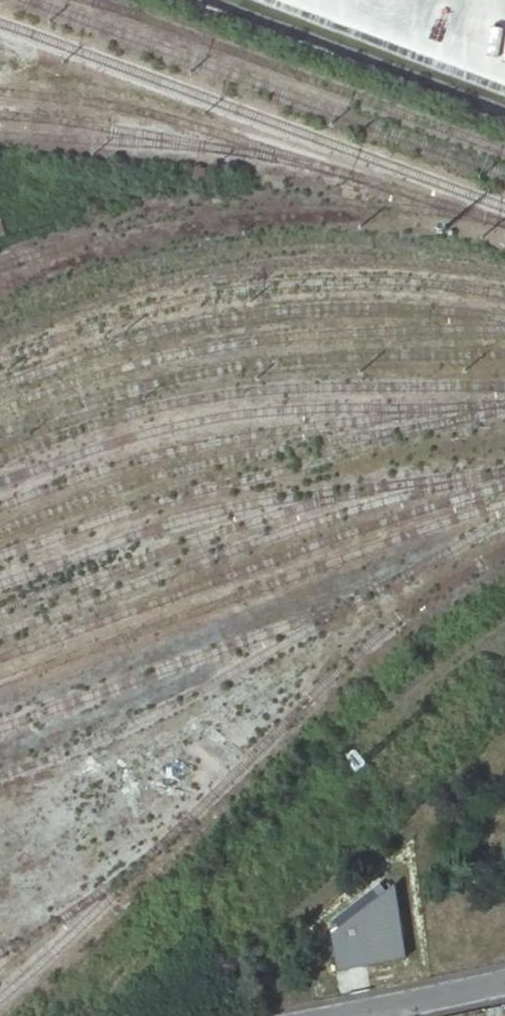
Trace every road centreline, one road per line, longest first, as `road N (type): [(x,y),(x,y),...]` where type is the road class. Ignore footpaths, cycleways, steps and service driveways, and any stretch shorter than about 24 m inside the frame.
road 1 (residential): [(504,982),(369,1010)]

